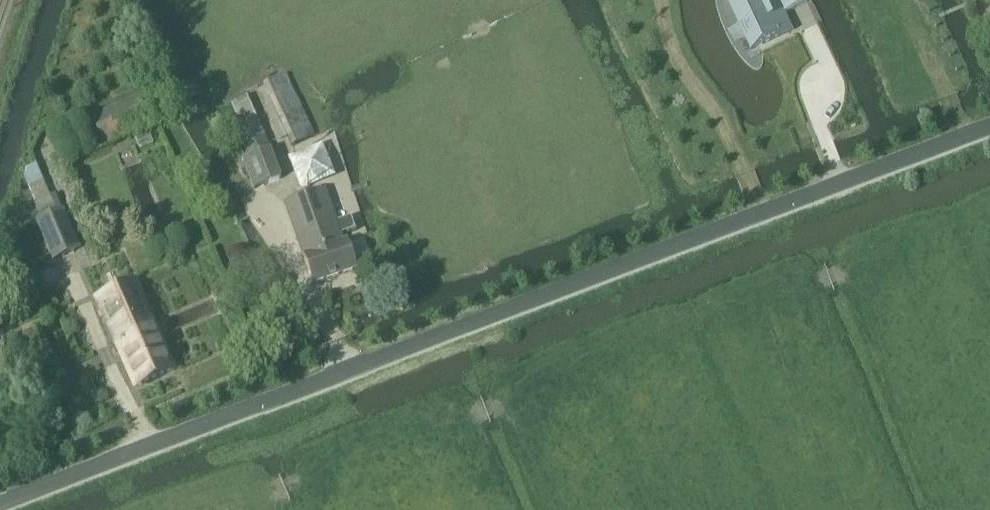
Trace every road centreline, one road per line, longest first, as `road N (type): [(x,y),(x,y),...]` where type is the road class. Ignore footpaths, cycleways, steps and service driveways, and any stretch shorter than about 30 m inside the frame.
road 1 (unclassified): [(0,506),(989,127)]
road 2 (track): [(989,208),(848,270),(597,342),(506,406),(406,422),(317,472),(193,509)]

